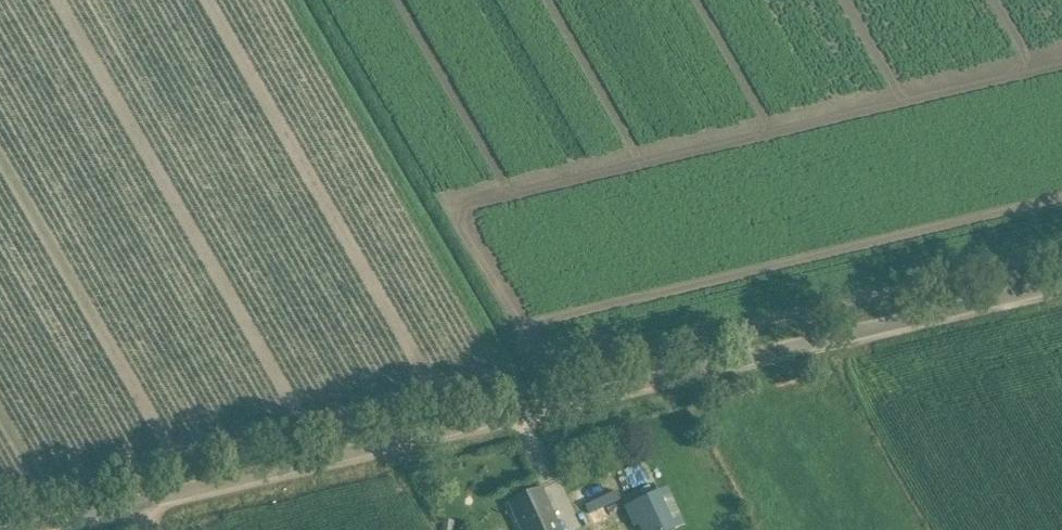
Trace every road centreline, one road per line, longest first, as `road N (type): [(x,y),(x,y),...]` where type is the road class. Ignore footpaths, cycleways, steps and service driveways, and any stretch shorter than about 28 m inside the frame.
road 1 (unclassified): [(127,505),(1061,281)]

